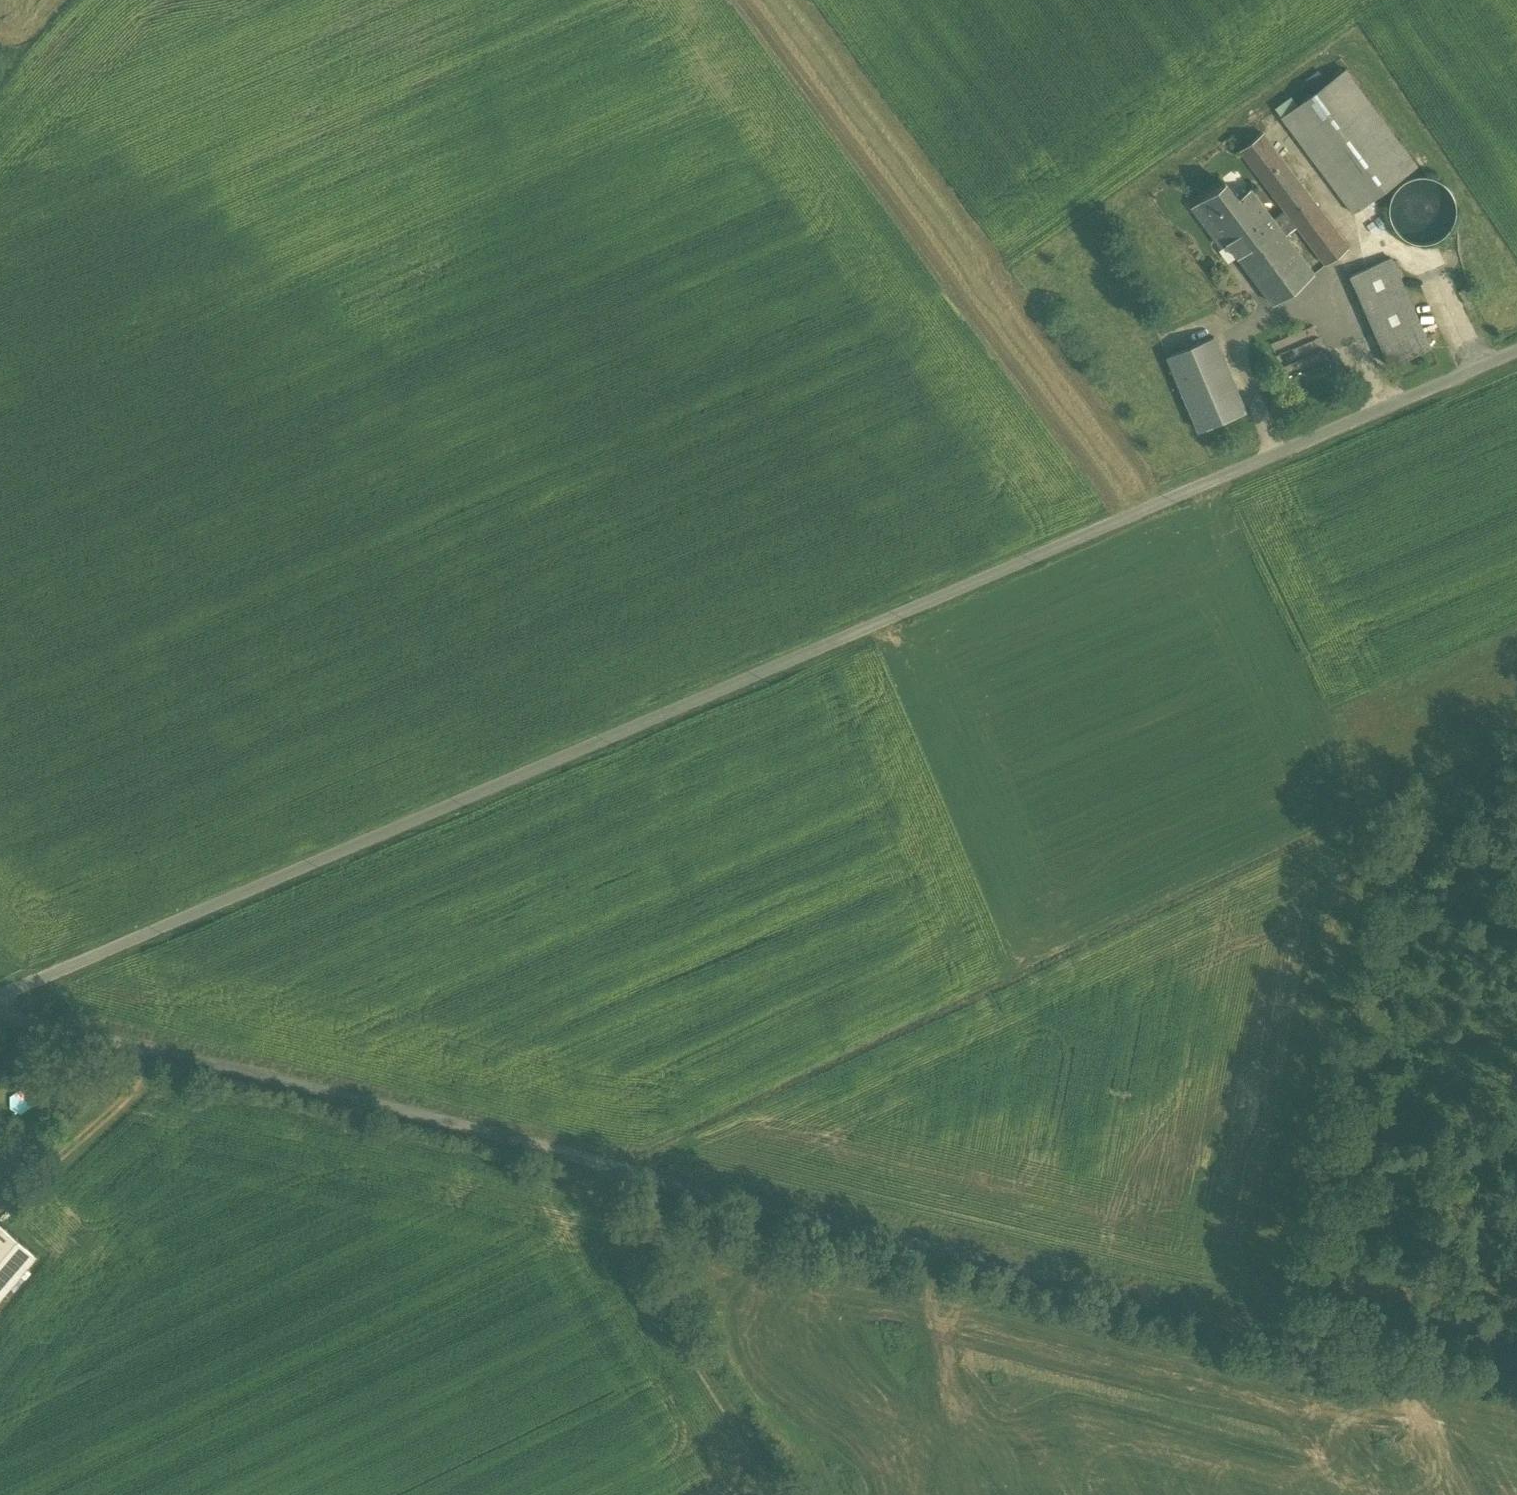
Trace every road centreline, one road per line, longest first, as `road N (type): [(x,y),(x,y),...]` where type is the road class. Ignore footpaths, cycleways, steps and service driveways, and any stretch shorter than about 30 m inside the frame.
road 1 (unclassified): [(1516,351),(0,1000)]
road 2 (track): [(0,1019),(1516,1388)]

